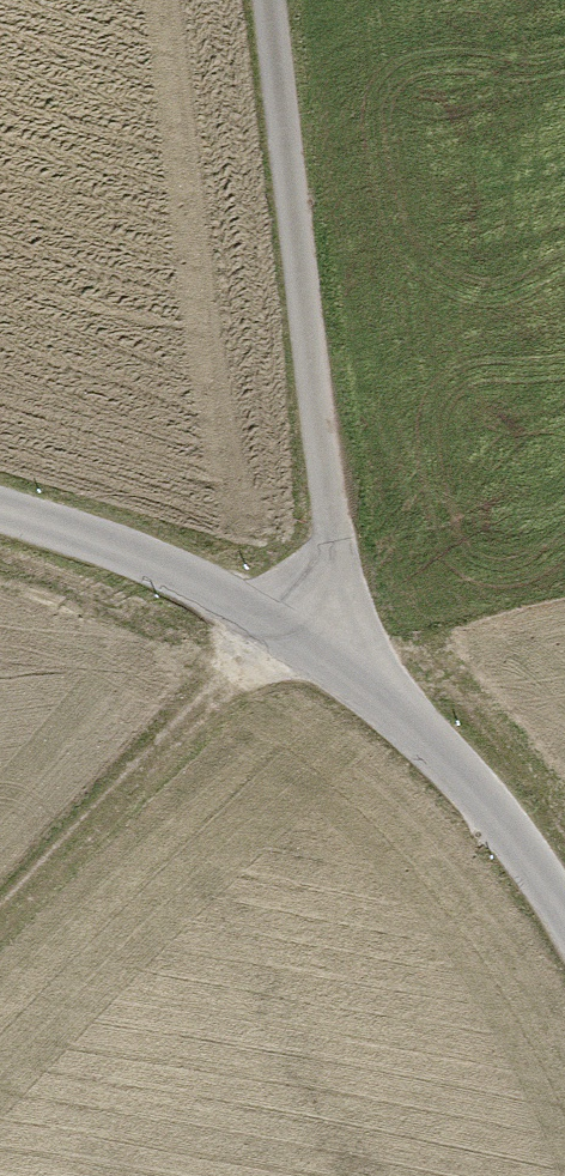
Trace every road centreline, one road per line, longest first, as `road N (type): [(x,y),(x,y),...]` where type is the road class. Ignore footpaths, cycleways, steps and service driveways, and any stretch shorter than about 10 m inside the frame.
road 1 (unclassified): [(0,508),(76,531),(339,659),(466,780),(564,917)]
road 2 (track): [(266,0),(339,659)]
road 3 (track): [(0,911),(277,623)]

